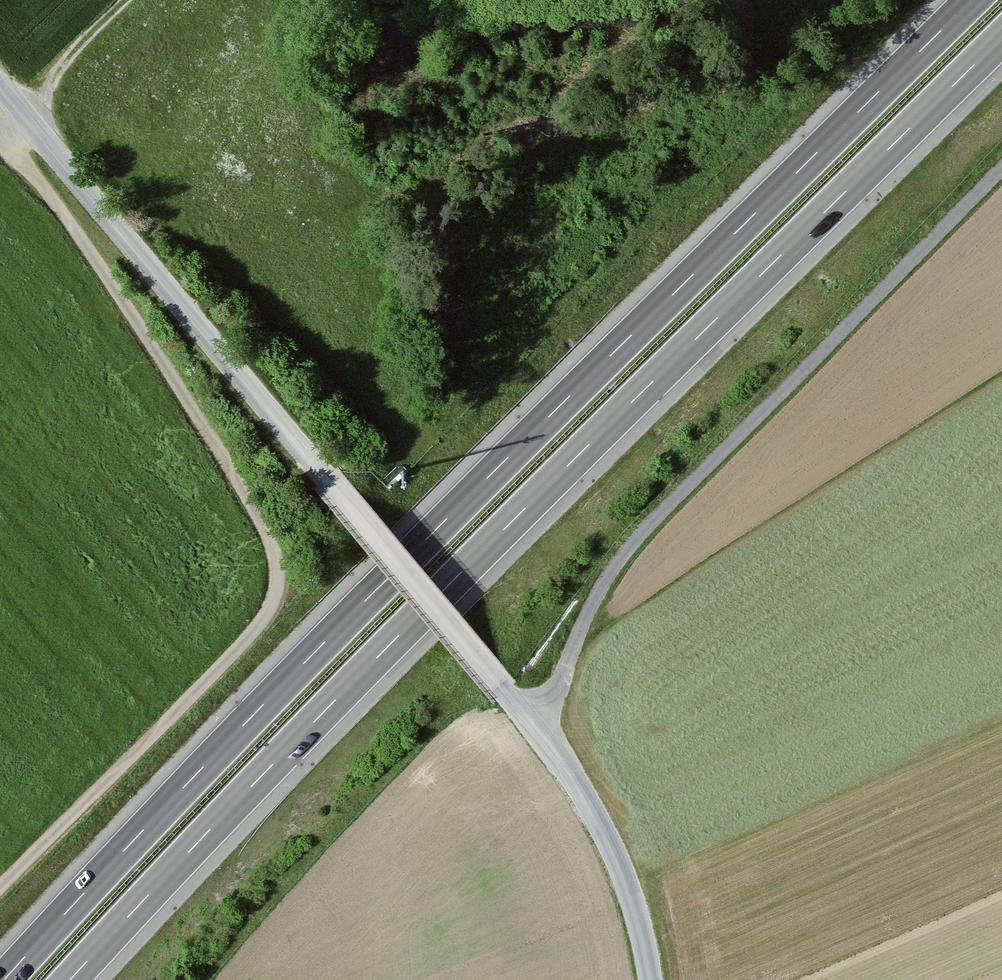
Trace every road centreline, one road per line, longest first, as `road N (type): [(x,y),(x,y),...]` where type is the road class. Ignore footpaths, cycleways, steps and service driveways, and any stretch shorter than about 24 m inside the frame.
road 1 (motorway): [(972,0),(301,666),(5,979)]
road 2 (motorway): [(70,979),(522,511),(1001,38)]
road 3 (track): [(30,122),(18,142),(22,161),(166,370),(263,524),(279,563),(277,588),(244,642),(0,885)]
road 4 (unclassified): [(0,86),(534,723)]
road 5 (unclassified): [(1001,164),(640,532),(608,573),(534,723)]
road 6 (unclassified): [(534,723),(615,855),(650,979)]
road 7 (track): [(30,122),(78,46),(126,0)]

